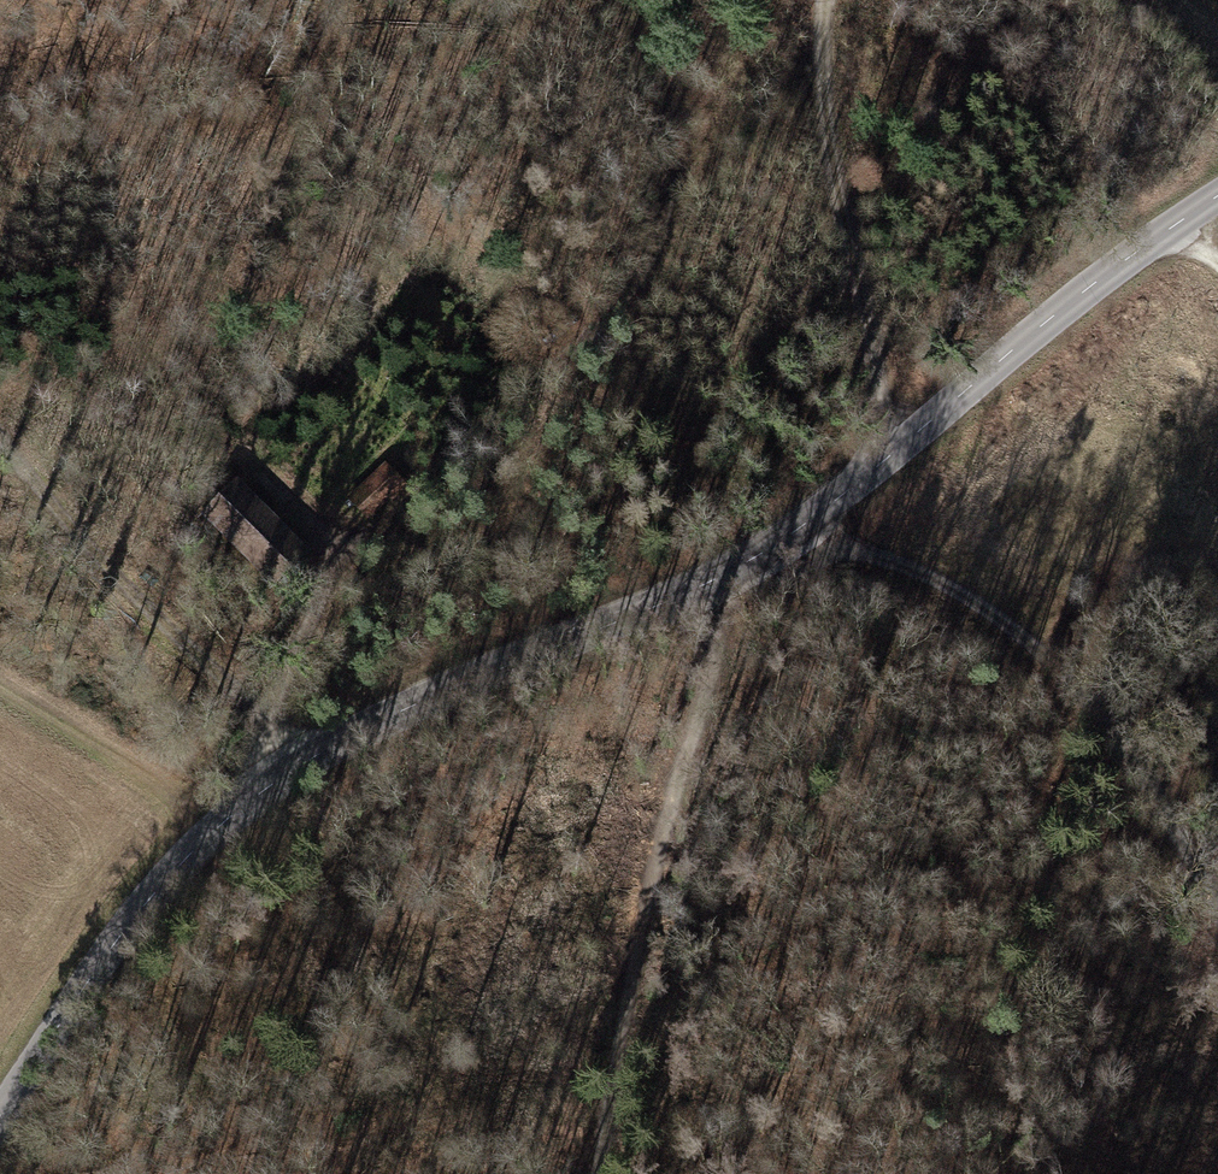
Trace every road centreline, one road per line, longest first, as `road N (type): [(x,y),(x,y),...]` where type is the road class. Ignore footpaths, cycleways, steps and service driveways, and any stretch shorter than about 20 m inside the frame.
road 1 (tertiary): [(0,1118),(128,920),(212,821),(286,755),(735,555),(878,462),(1022,340),(1217,194)]
road 2 (track): [(286,755),(301,648),(328,579),(416,486),(636,297),(676,215),(674,97),(632,0)]
road 3 (track): [(590,1173),(735,555)]
road 4 (track): [(792,517),(931,570),(1052,651),(1177,820),(1217,894)]
road 5 (track): [(830,0),(820,69),(864,290),(878,462)]
road 6 (track): [(0,445),(36,499),(172,636)]
road 7 (track): [(172,636),(286,755)]

